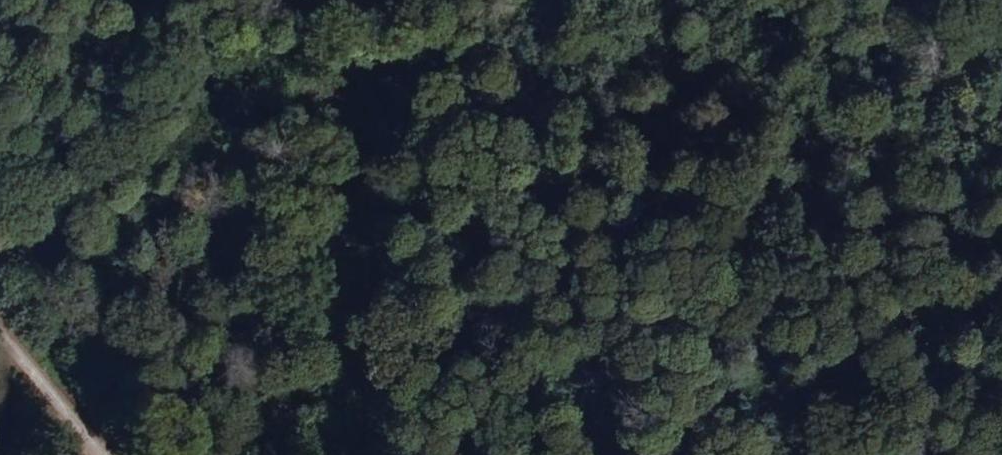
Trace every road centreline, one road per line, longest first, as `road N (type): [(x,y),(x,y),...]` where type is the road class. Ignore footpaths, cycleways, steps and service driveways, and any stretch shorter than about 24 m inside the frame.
road 1 (track): [(102,454),(0,332)]

